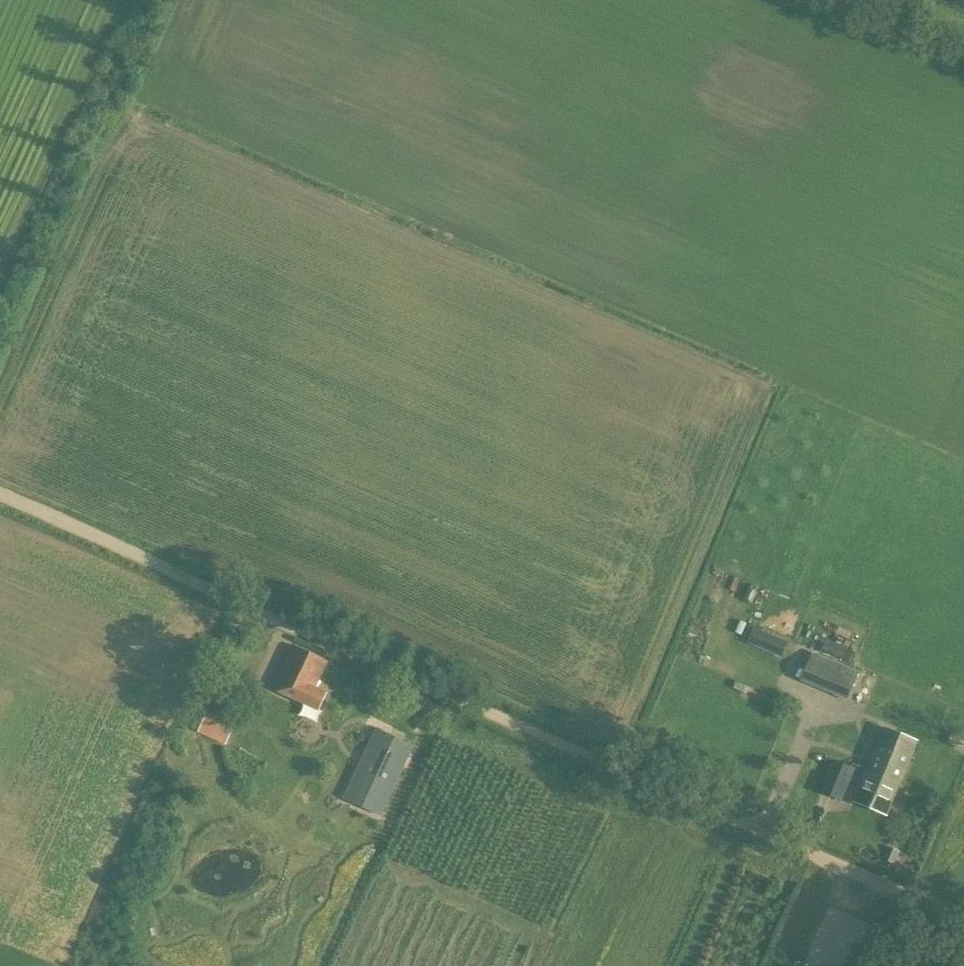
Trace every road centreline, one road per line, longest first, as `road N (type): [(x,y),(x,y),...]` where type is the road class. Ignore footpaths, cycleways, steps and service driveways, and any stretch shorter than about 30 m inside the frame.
road 1 (track): [(963,919),(0,496)]

